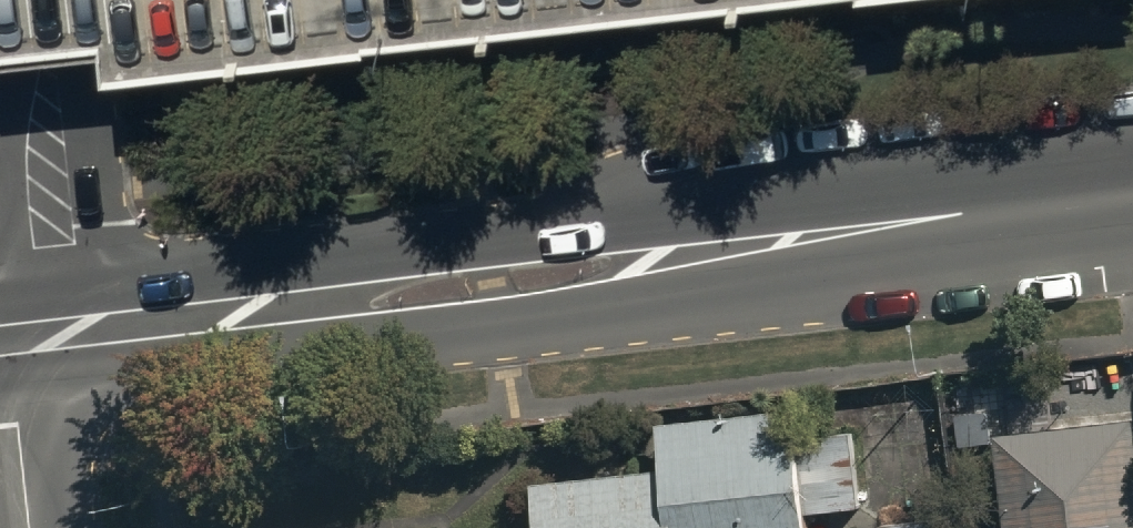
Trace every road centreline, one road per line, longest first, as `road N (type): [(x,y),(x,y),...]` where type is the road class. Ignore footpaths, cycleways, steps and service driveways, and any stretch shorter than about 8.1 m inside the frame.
road 1 (tertiary): [(8,340),(491,285),(1132,196)]
road 2 (residential): [(30,527),(8,340)]

